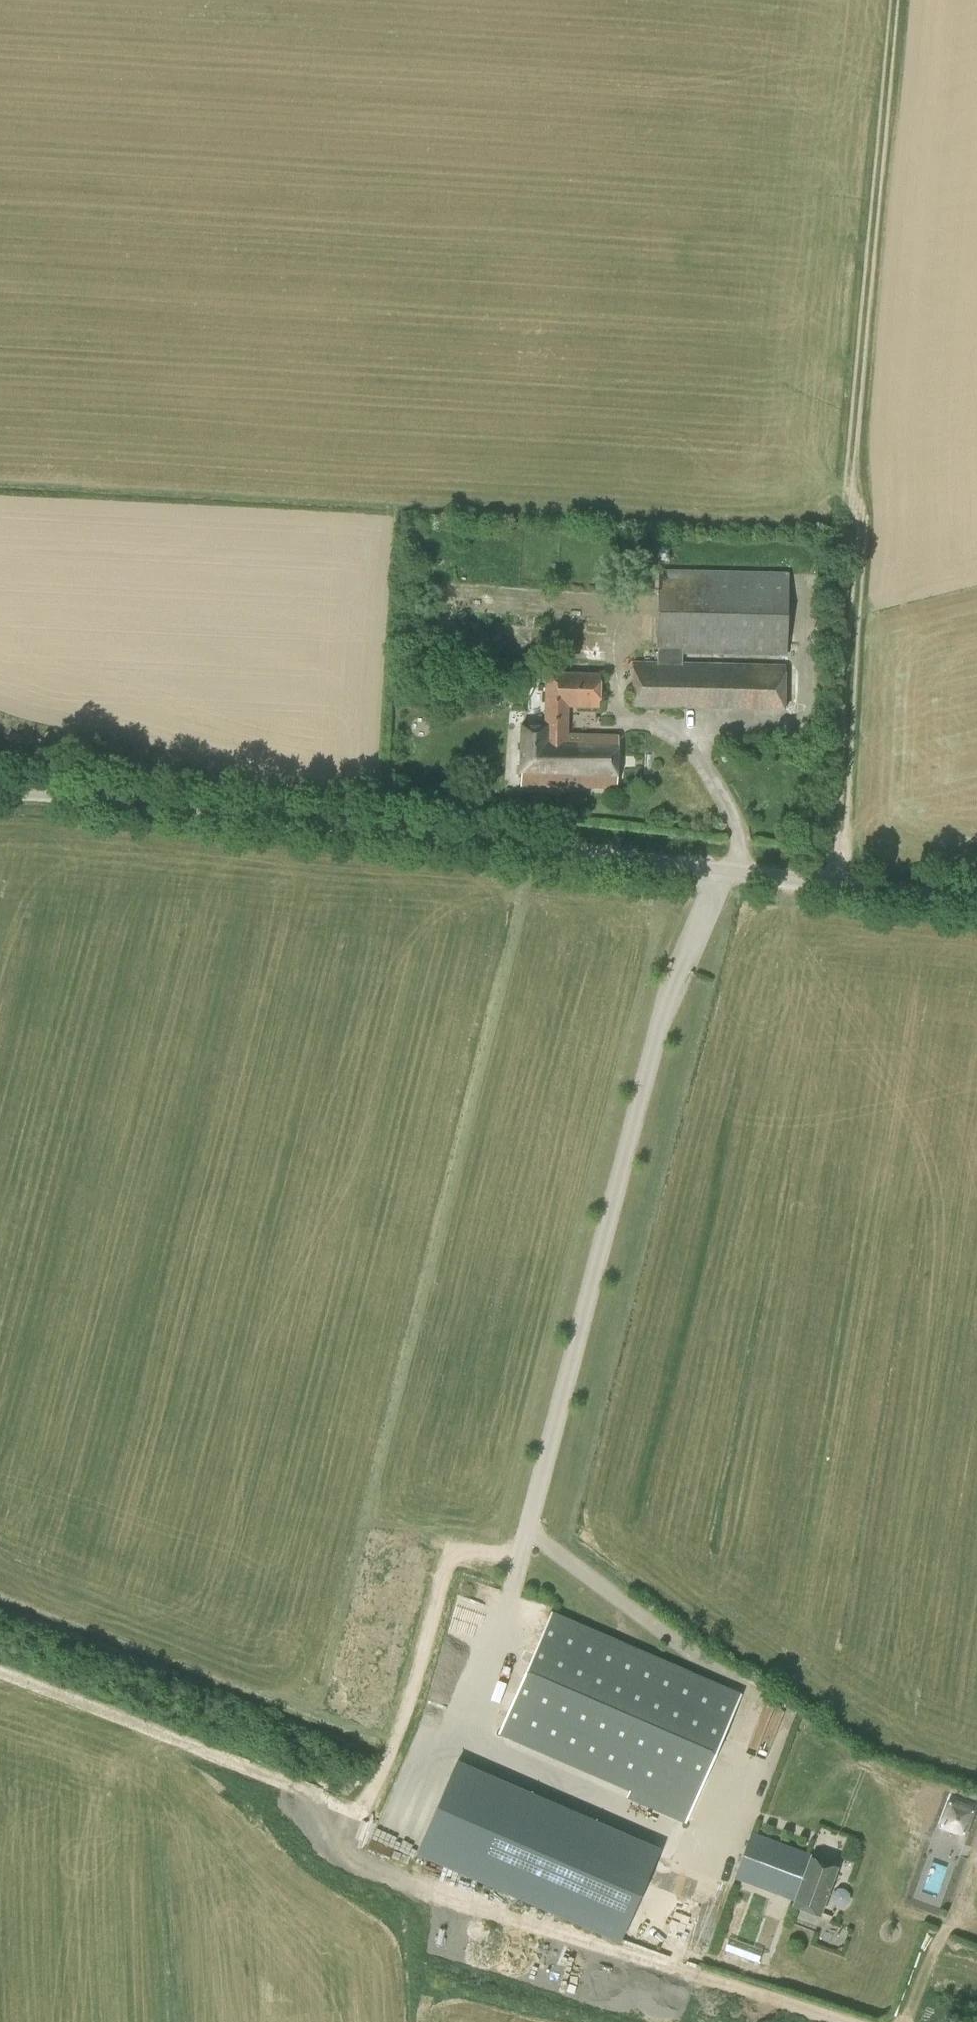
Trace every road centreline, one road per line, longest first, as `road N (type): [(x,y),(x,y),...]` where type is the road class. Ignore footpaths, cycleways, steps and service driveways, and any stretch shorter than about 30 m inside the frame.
road 1 (unclassified): [(976,901),(0,791)]

